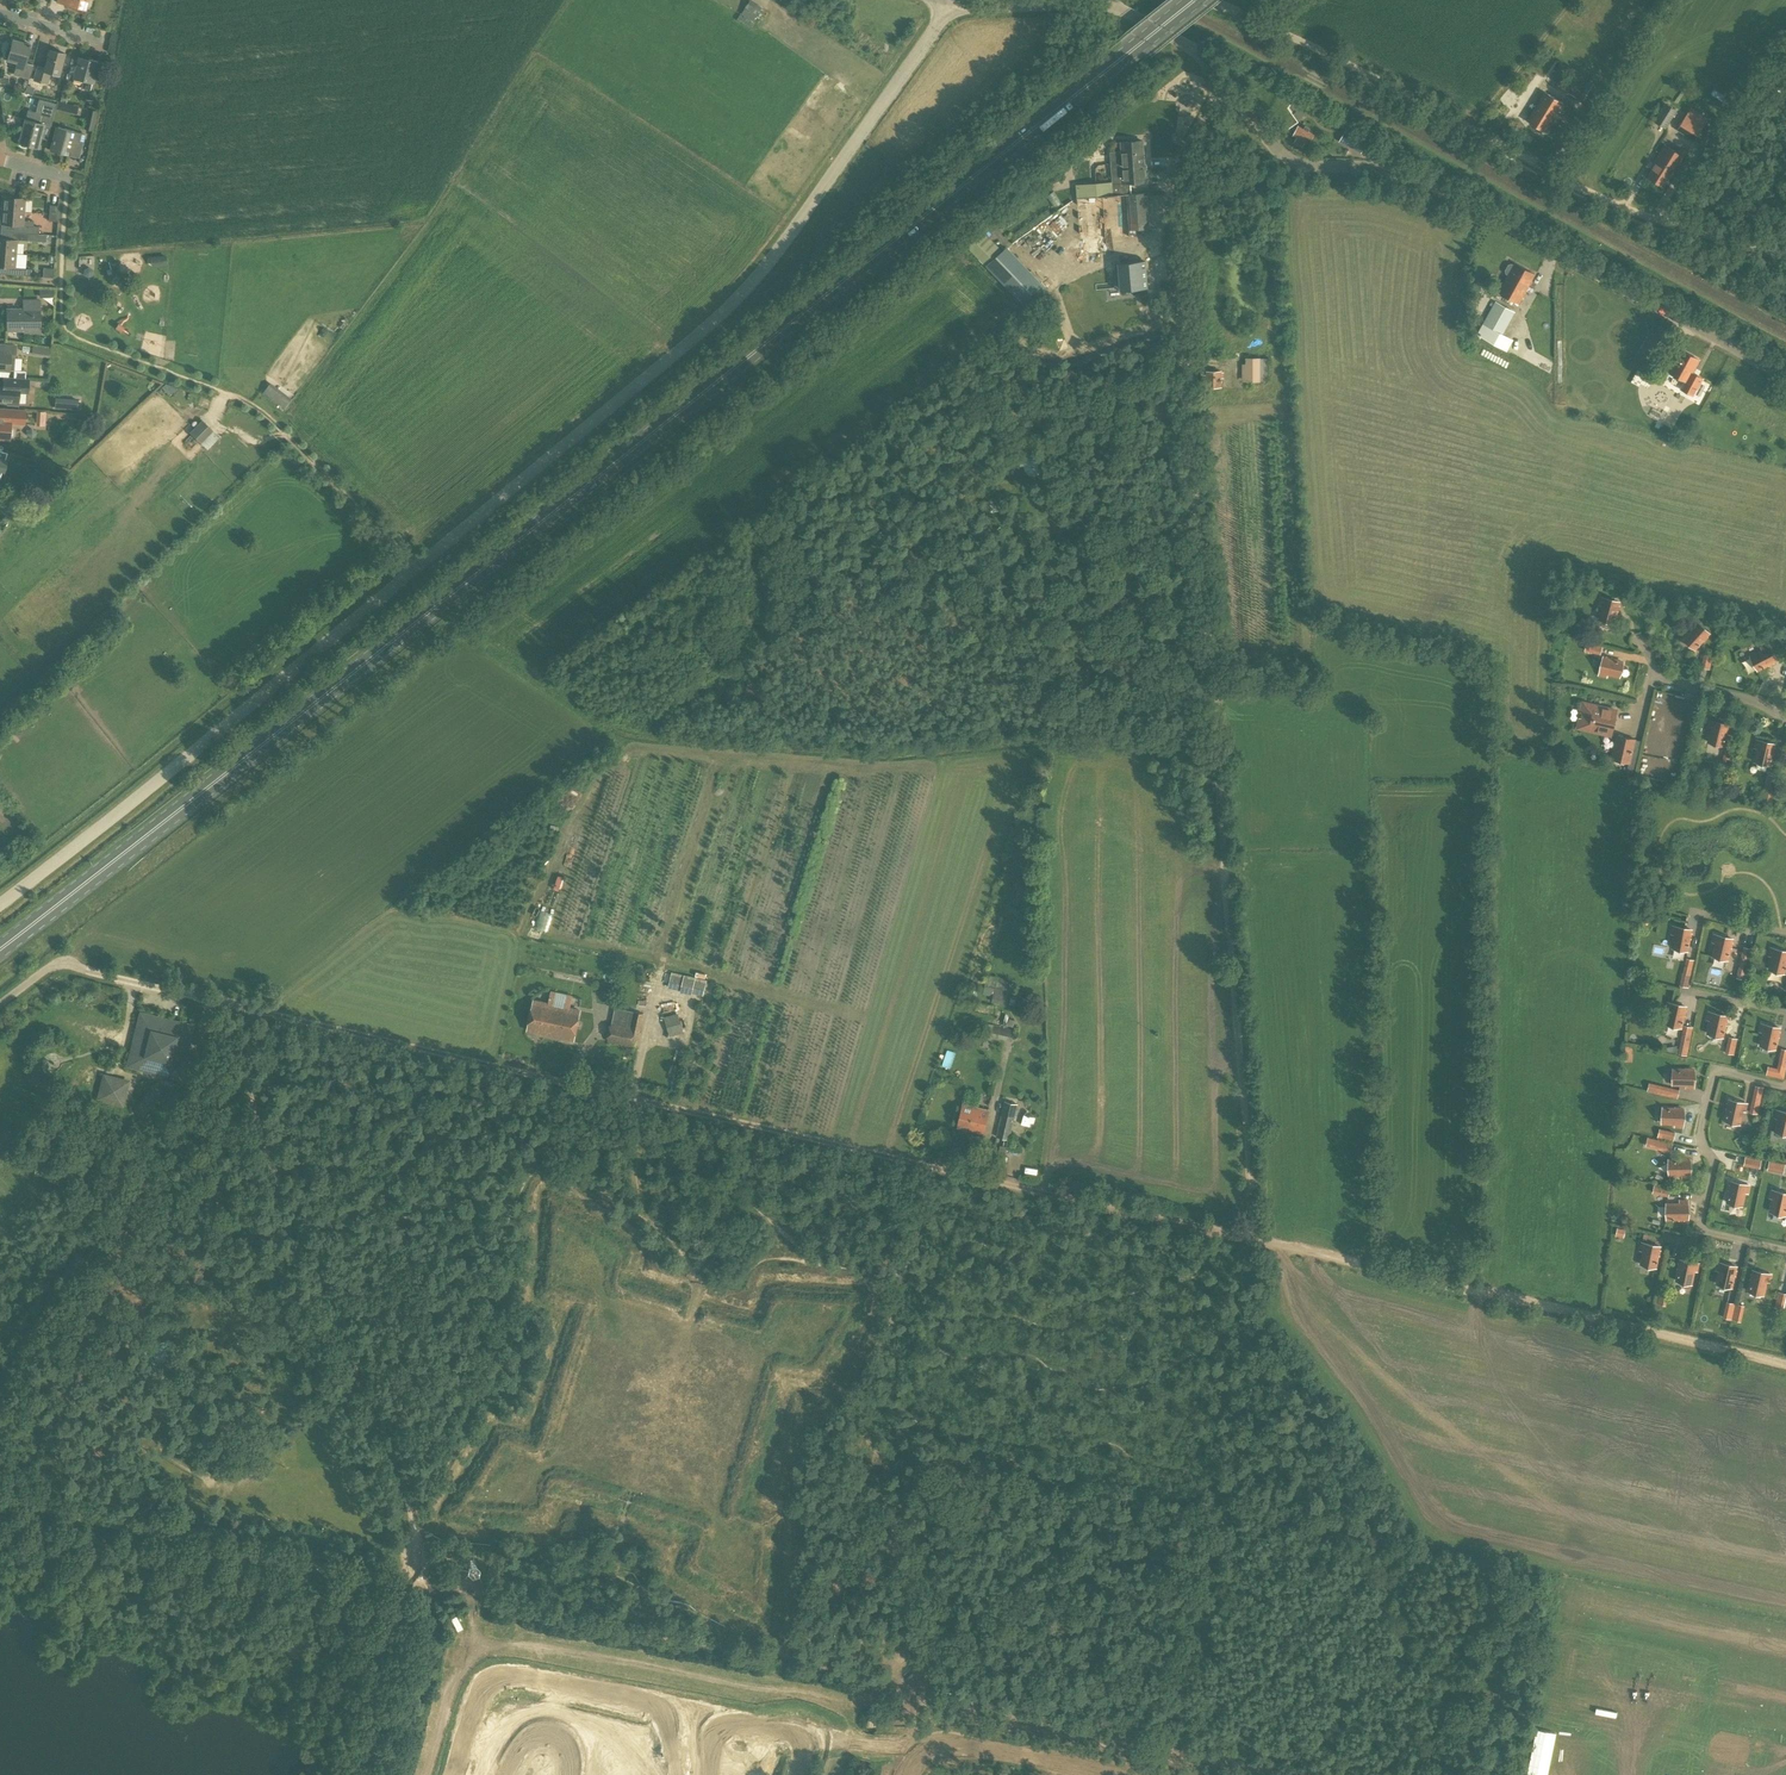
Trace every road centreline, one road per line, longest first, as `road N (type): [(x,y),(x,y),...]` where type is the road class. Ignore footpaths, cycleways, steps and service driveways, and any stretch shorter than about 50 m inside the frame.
road 1 (primary): [(0,948),(1193,0)]
road 2 (unclassified): [(0,903),(717,320),(778,253),(953,6)]
road 3 (unclassified): [(1036,1189),(66,964),(49,966),(0,1004)]
road 4 (track): [(1172,219),(1255,1241)]
road 5 (unclassified): [(1785,375),(1413,175),(1296,161),(1220,80)]
road 6 (track): [(67,177),(61,260),(68,332),(250,408),(419,568)]
road 7 (track): [(1785,1364),(1271,1244)]
road 8 (track): [(428,1583),(408,1509),(275,1170)]
road 9 (track): [(428,1583),(398,1584),(0,1497)]
road 10 (track): [(1392,88),(1551,170),(1785,257)]
road 11 (track): [(1162,1749),(873,1684),(771,1651)]
road 12 (track): [(771,1651),(610,1627),(471,1588)]
road 13 (unclassified): [(1220,80),(1199,52),(1120,7),(953,6)]
road 14 (track): [(525,1183),(507,1189),(320,1161),(275,1170)]
road 15 (track): [(1255,1241),(1036,1189)]
road 16 (track): [(1215,0),(1392,88)]
road 17 (track): [(387,1774),(418,1674),(428,1583)]
road 18 (track): [(275,1170),(226,1042),(200,998)]
road 19 (unclassified): [(1220,80),(1171,170),(1172,219)]
road 20 (track): [(1285,1774),(1162,1749)]

